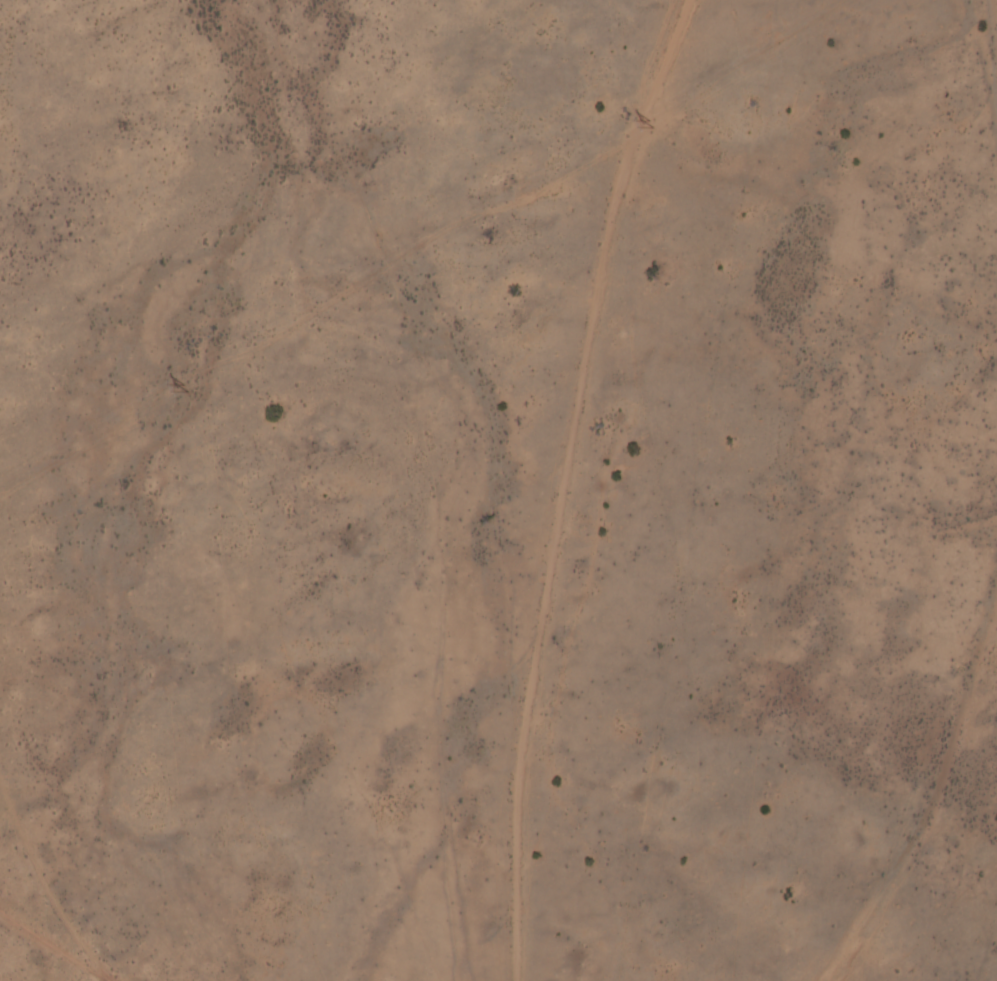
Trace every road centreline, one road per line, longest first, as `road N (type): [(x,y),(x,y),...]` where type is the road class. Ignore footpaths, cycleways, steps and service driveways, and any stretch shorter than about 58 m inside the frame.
road 1 (track): [(996,649),(859,980)]

